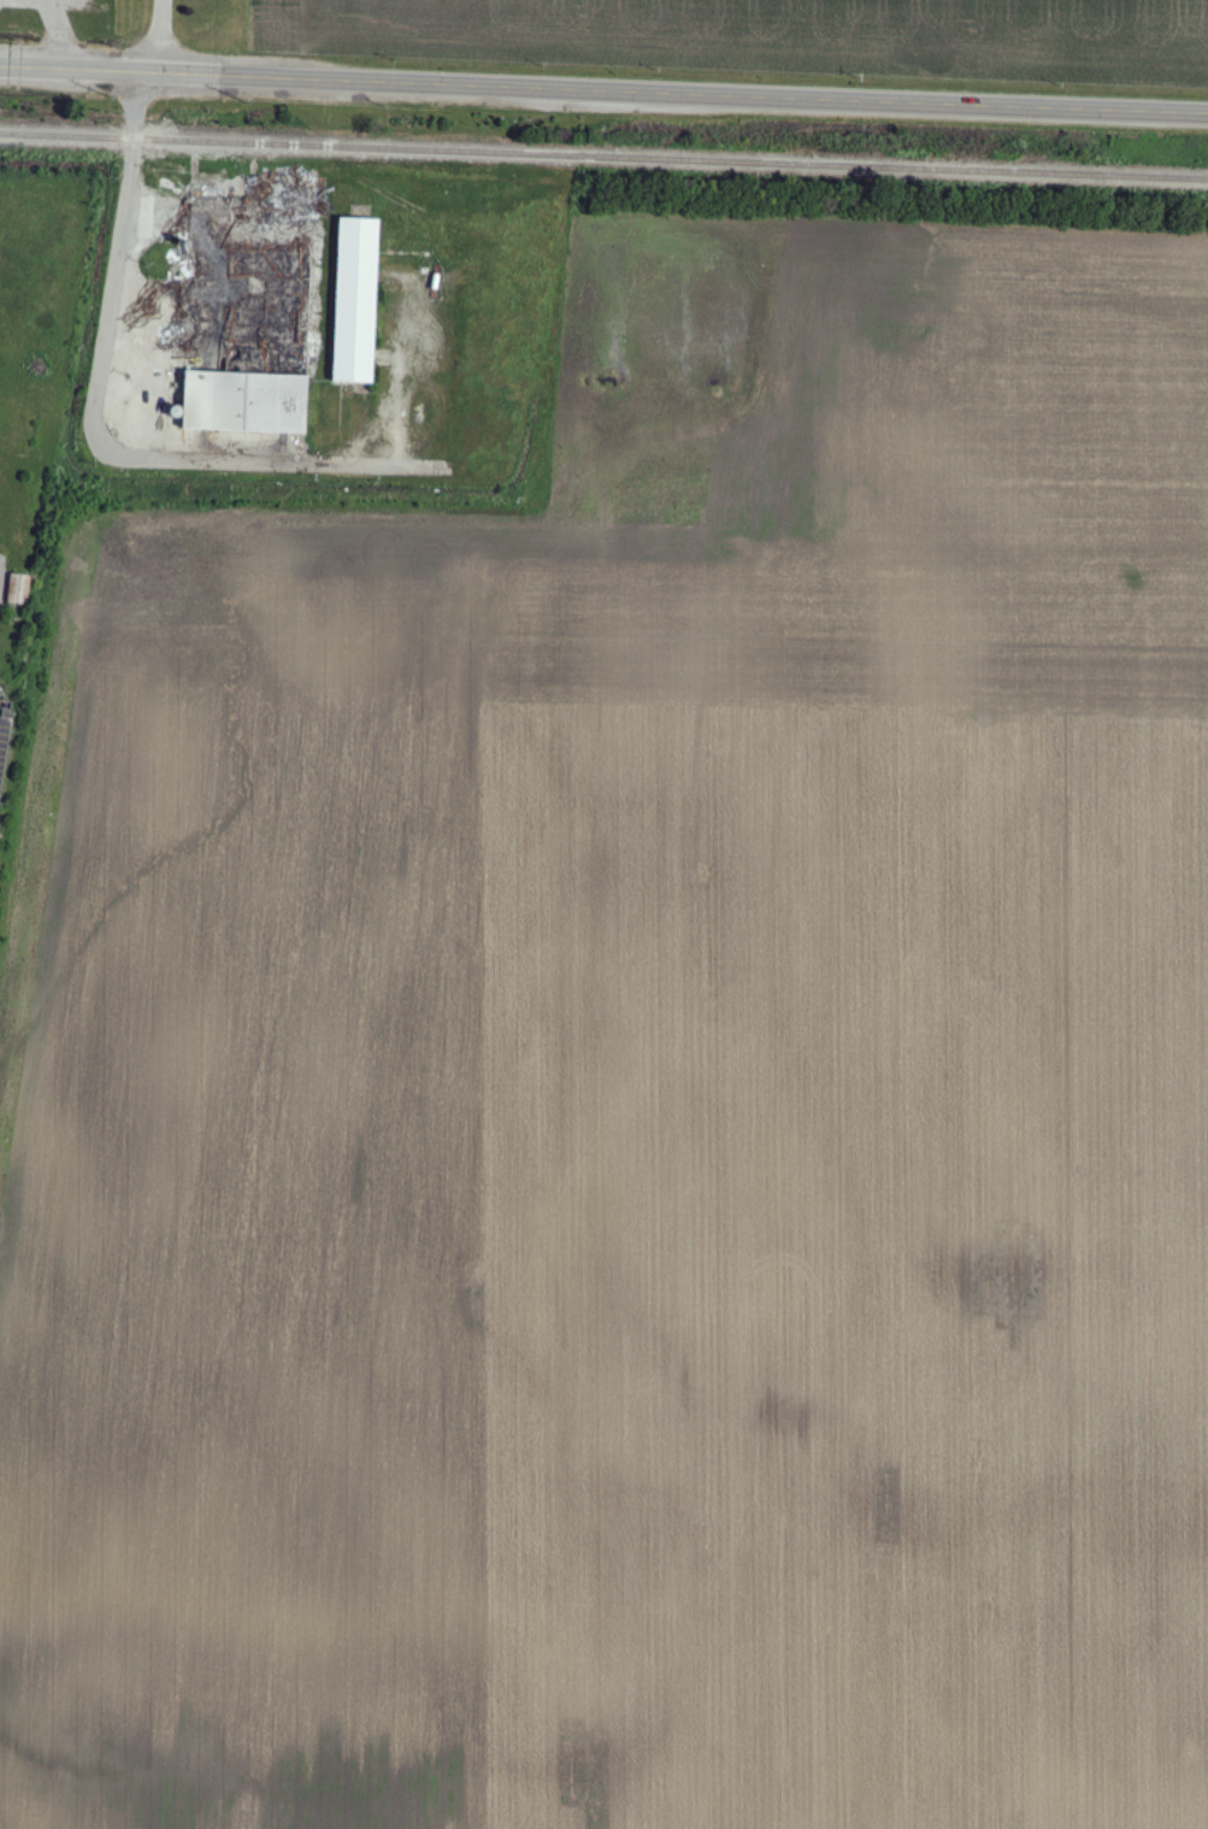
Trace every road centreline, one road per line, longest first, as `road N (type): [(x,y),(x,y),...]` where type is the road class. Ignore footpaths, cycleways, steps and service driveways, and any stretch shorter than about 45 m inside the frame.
road 1 (primary): [(0,61),(1207,110)]
road 2 (residential): [(136,64),(131,140),(76,429)]
road 3 (residential): [(76,429),(246,433)]

